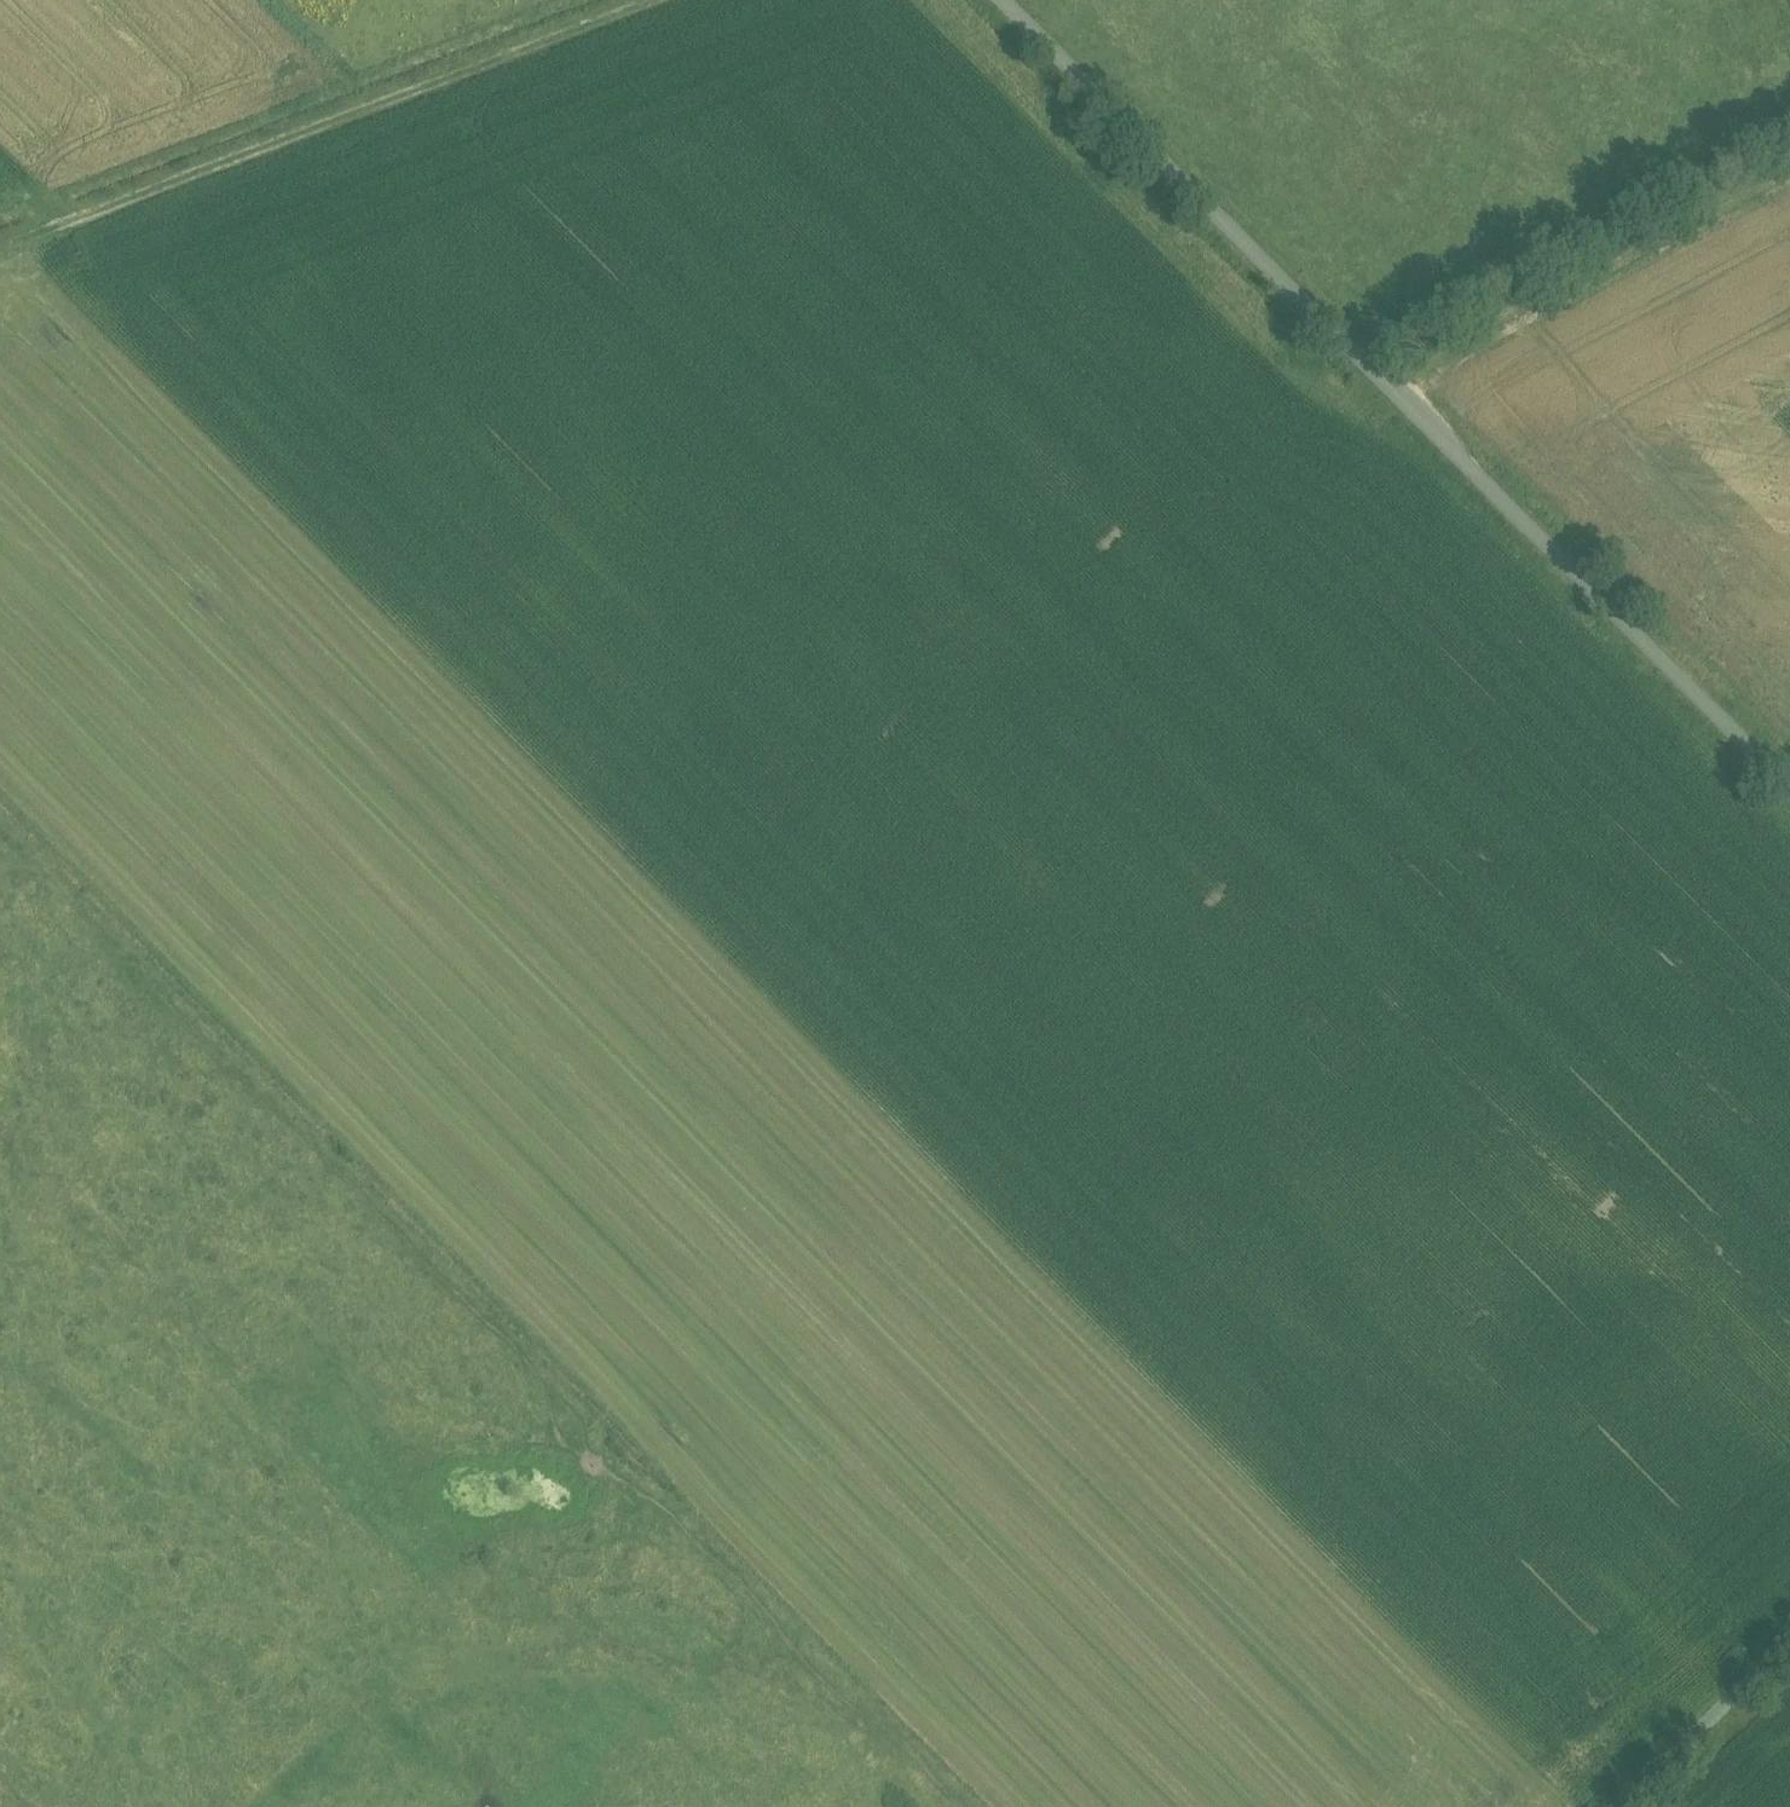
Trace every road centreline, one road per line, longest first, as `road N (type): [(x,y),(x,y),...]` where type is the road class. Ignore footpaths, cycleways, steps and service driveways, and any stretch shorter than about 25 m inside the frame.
road 1 (unclassified): [(1789,783),(1007,0)]
road 2 (unclassified): [(1789,1641),(1625,1806)]

